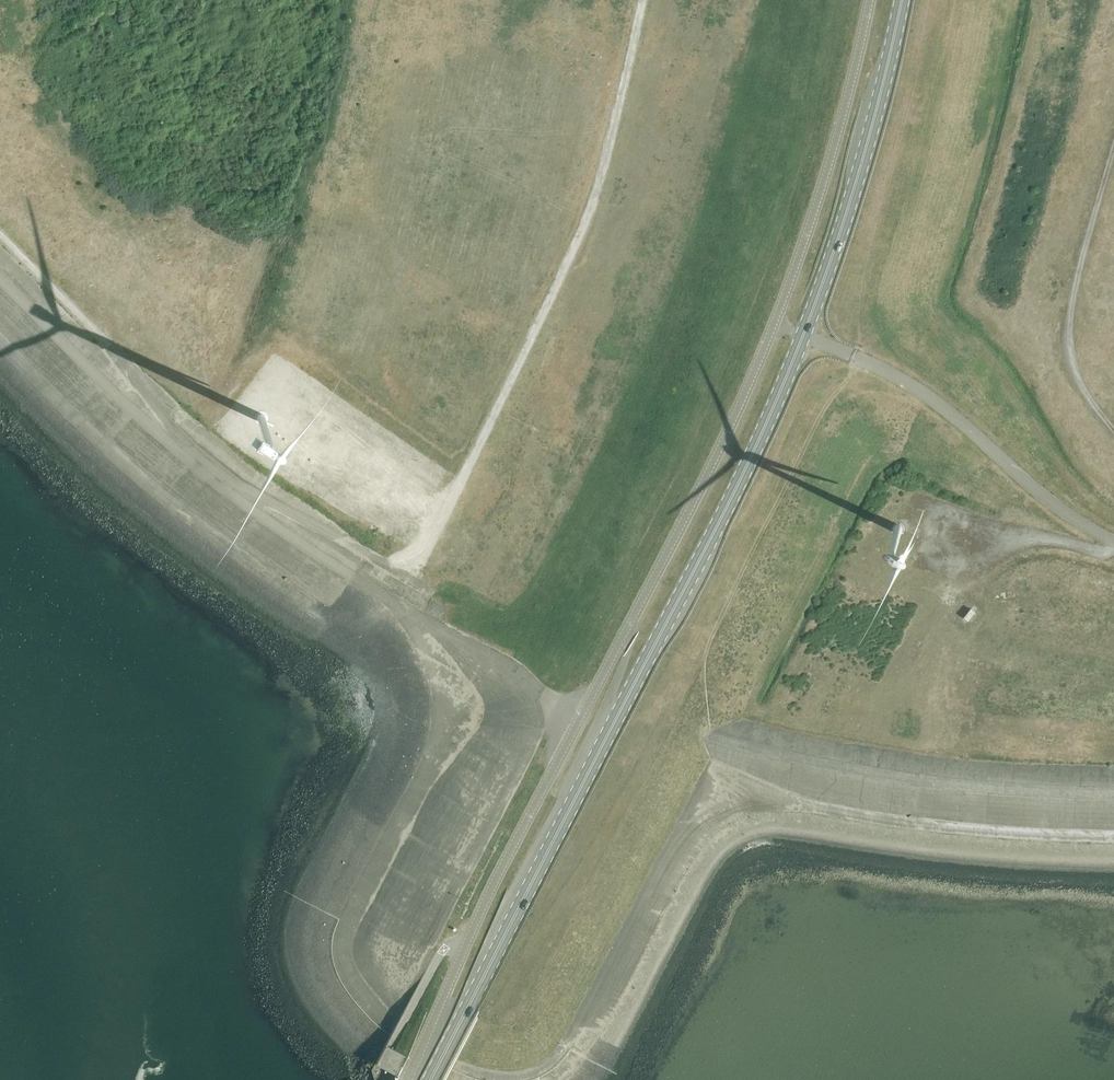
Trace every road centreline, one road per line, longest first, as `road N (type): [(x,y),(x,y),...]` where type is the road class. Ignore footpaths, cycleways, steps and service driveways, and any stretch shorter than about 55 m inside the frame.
road 1 (primary): [(429,1079),(760,438),(837,242),(902,0)]
road 2 (unclassified): [(406,1079),(479,915),(727,433),(806,228),(866,0)]
road 3 (track): [(172,449),(185,436),(252,490),(392,565),(417,559),(576,241),(613,131),(640,0)]
road 4 (track): [(1113,141),(1061,316),(1061,344),(1073,376),(1113,428)]
road 5 (track): [(1113,559),(1027,543),(992,567),(941,629),(918,725)]
road 6 (track): [(0,232),(185,436)]

